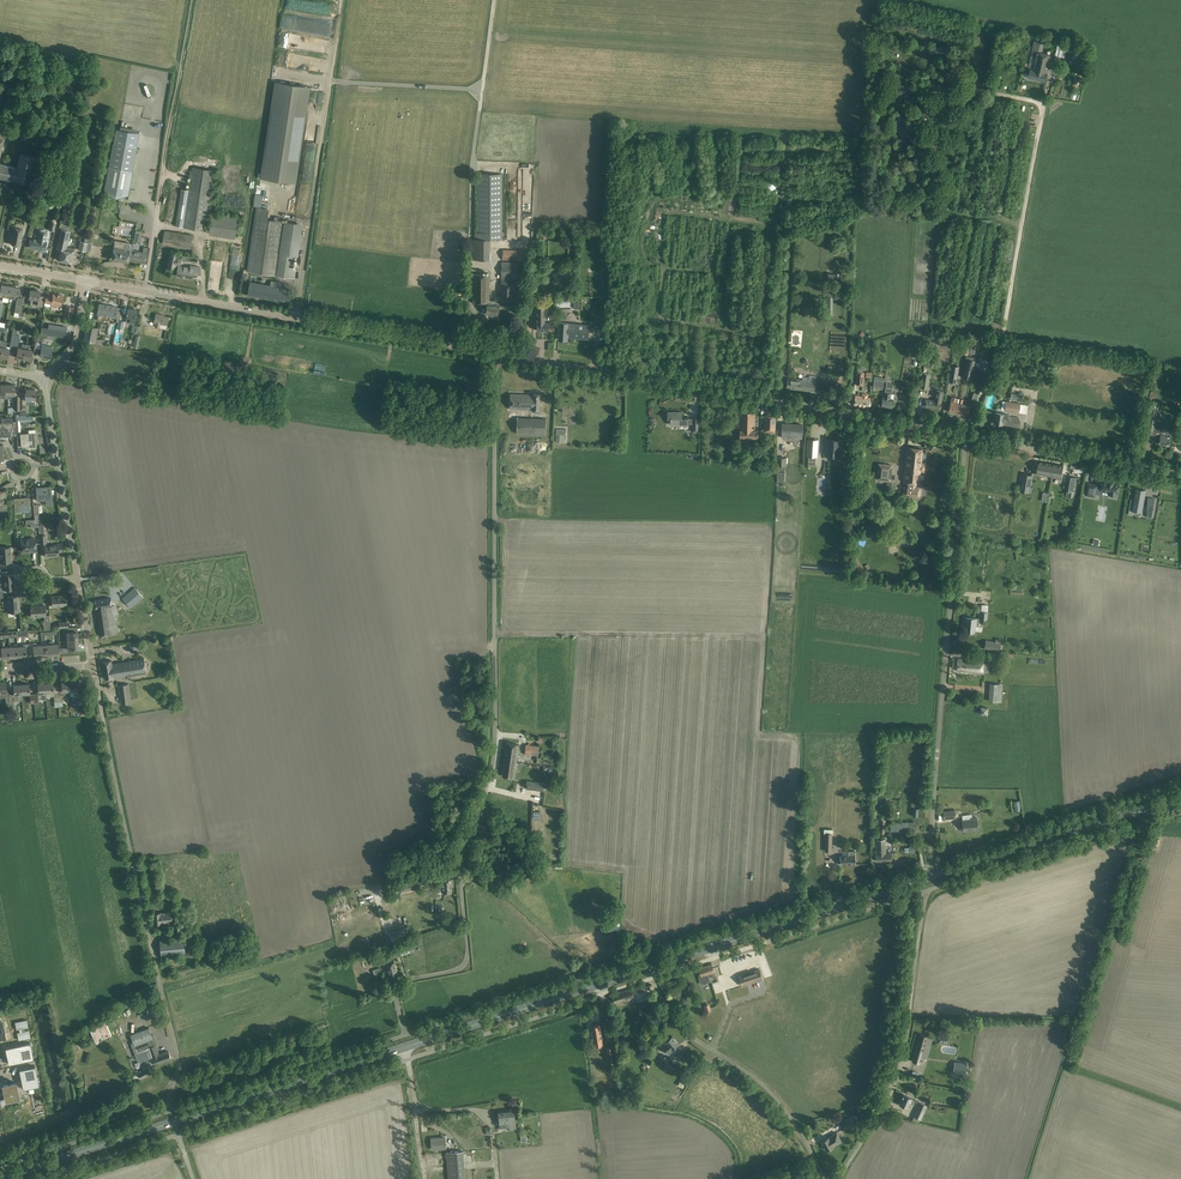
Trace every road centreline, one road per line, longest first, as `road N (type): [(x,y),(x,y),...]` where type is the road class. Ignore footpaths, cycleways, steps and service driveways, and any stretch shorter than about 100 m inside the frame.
road 1 (primary): [(0,1178),(1180,796)]
road 2 (unclassified): [(406,1035),(401,983),(458,969),(468,953),(461,851),(495,746),(498,353)]
road 3 (unclassified): [(966,436),(498,353)]
road 4 (residential): [(171,1111),(177,1055),(93,666)]
road 5 (unclassified): [(931,865),(966,436)]
road 6 (track): [(966,436),(1002,340),(1044,103),(963,88)]
road 7 (unclassified): [(498,353),(145,291)]
road 8 (track): [(296,318),(340,0)]
road 9 (unclassified): [(839,1178),(896,1068),(928,890)]
road 10 (unclassified): [(825,1178),(781,1104),(692,1037),(651,979)]
road 11 (unclassified): [(1180,474),(966,436)]
road 12 (track): [(158,206),(193,0)]

